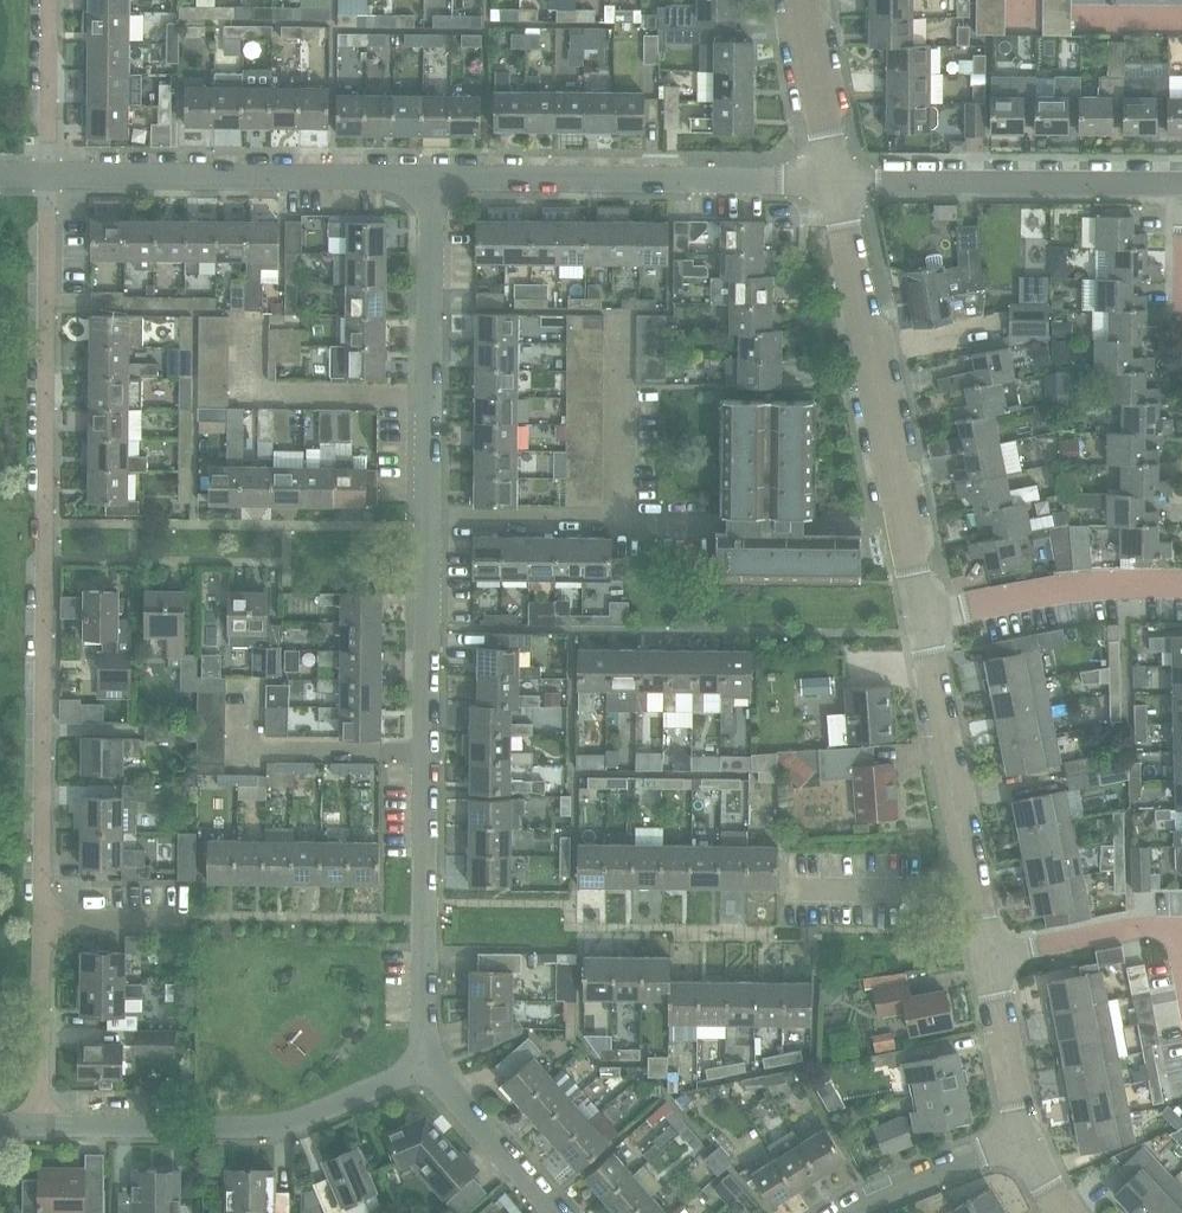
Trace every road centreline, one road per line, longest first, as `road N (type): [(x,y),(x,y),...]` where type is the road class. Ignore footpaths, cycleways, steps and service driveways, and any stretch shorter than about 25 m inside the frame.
road 1 (residential): [(42,919),(47,174)]
road 2 (residential): [(422,1064),(427,516)]
road 3 (residential): [(925,617),(835,183)]
road 4 (residential): [(430,180),(835,183)]
road 5 (residential): [(41,1125),(263,1128),(422,1064)]
road 6 (residential): [(47,174),(430,180)]
road 7 (residential): [(1181,185),(835,183)]
road 8 (residential): [(991,955),(925,617)]
road 9 (residential): [(427,516),(430,180)]
road 10 (residential): [(1181,587),(1107,584),(925,617)]
road 11 (residential): [(41,1125),(42,919)]
road 12 (residential): [(550,1212),(422,1064)]
road 13 (residential): [(427,516),(620,518)]
road 14 (residential): [(1022,1143),(991,955)]
road 15 (residential): [(991,955),(1176,925)]
road 16 (residential): [(835,183),(802,0)]
road 17 (residential): [(1022,1143),(855,1212)]
road 18 (residential): [(47,174),(49,0)]
road 19 (residential): [(1179,336),(1181,185)]
road 20 (residential): [(42,919),(178,921)]

